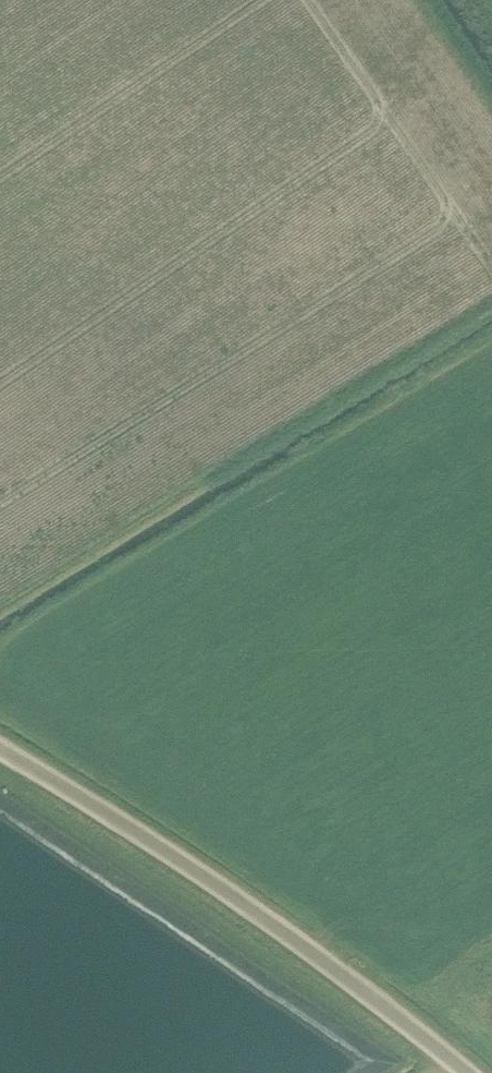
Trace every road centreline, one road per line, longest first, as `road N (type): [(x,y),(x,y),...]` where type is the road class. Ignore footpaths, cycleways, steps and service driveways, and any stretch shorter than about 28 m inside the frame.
road 1 (unclassified): [(472,1072),(261,906),(0,742)]

